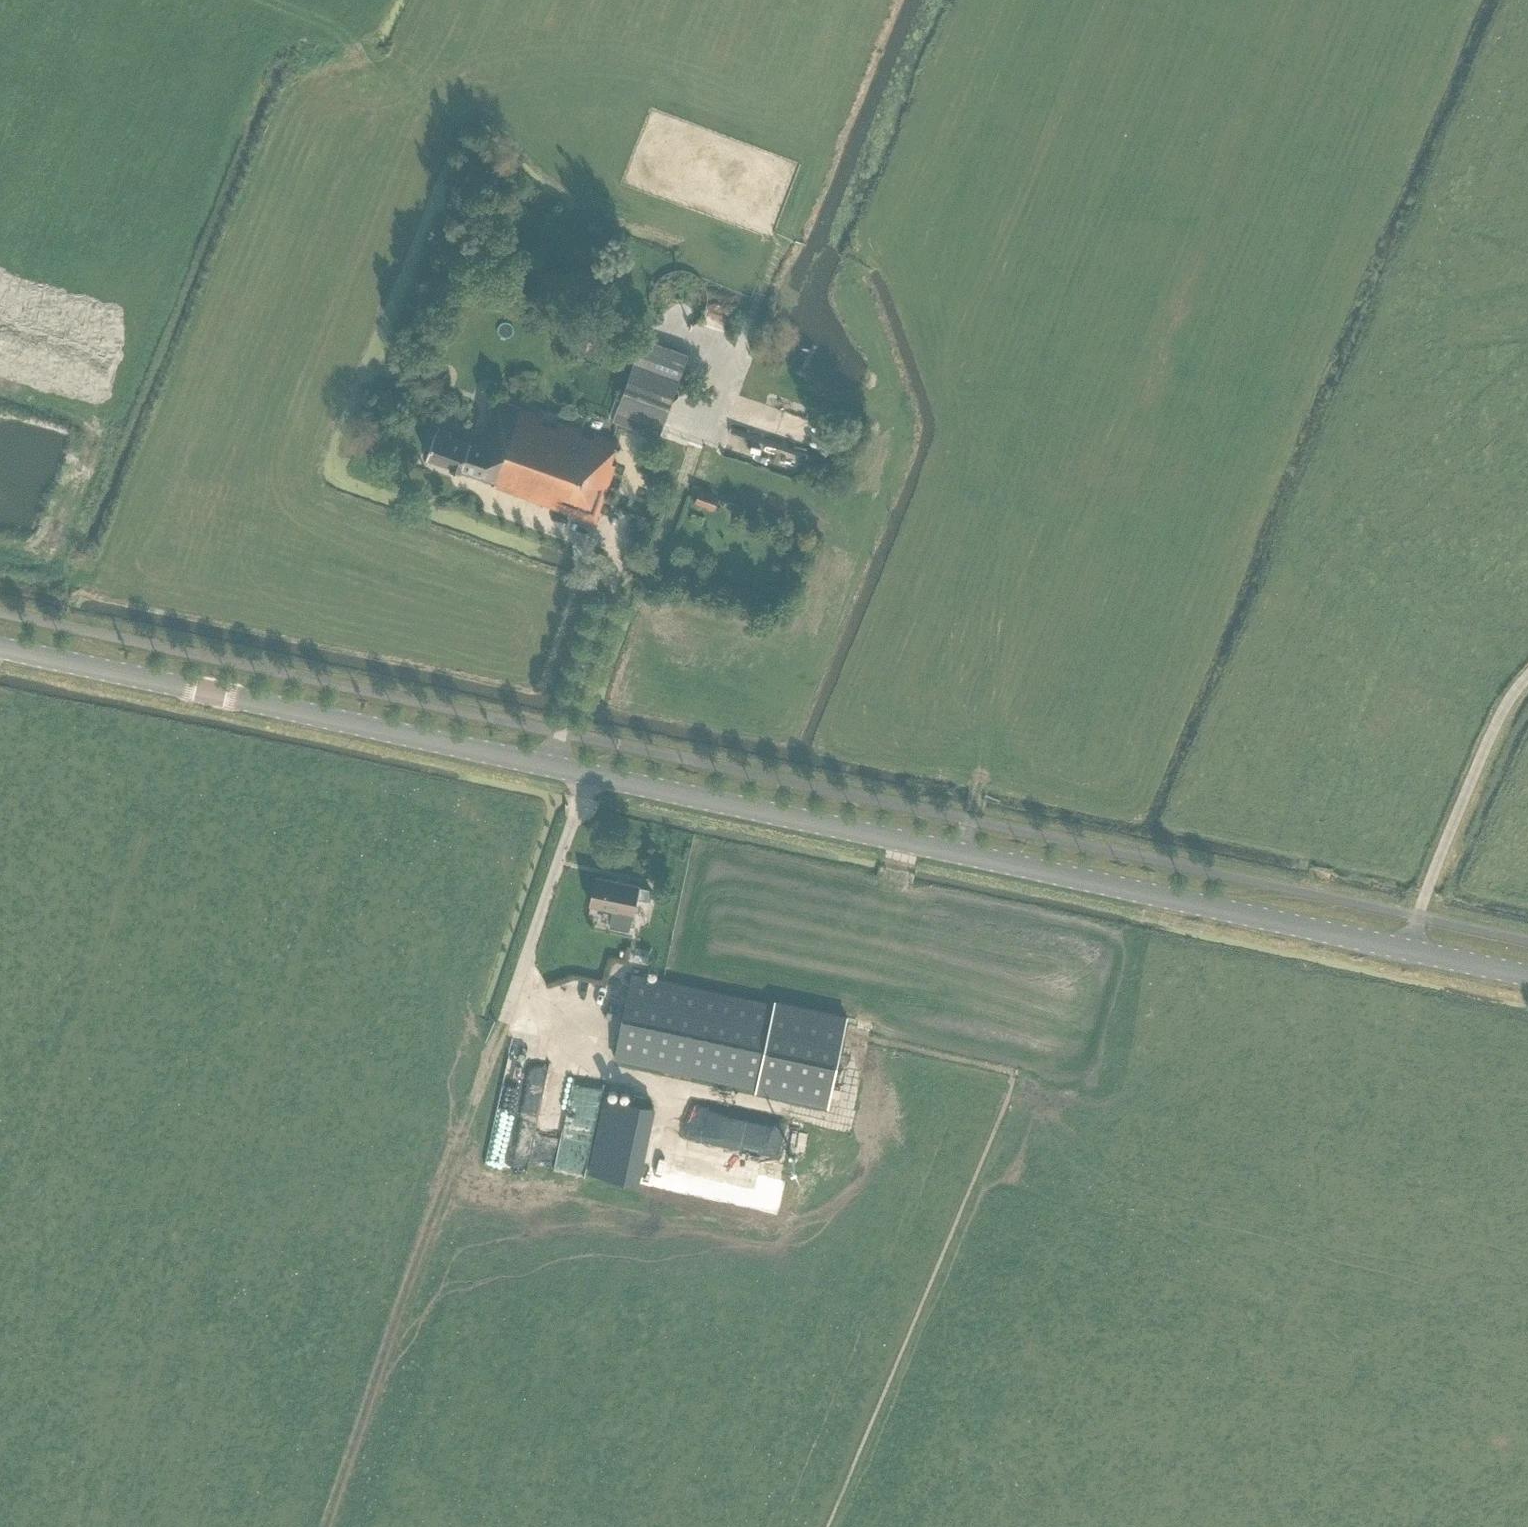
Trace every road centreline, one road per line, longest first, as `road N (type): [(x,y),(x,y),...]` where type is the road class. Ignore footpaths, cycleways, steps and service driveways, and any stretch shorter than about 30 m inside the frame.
road 1 (tertiary): [(1408,951),(552,766)]
road 2 (tertiary): [(552,766),(0,649)]
road 3 (tertiary): [(1527,977),(1408,951)]

